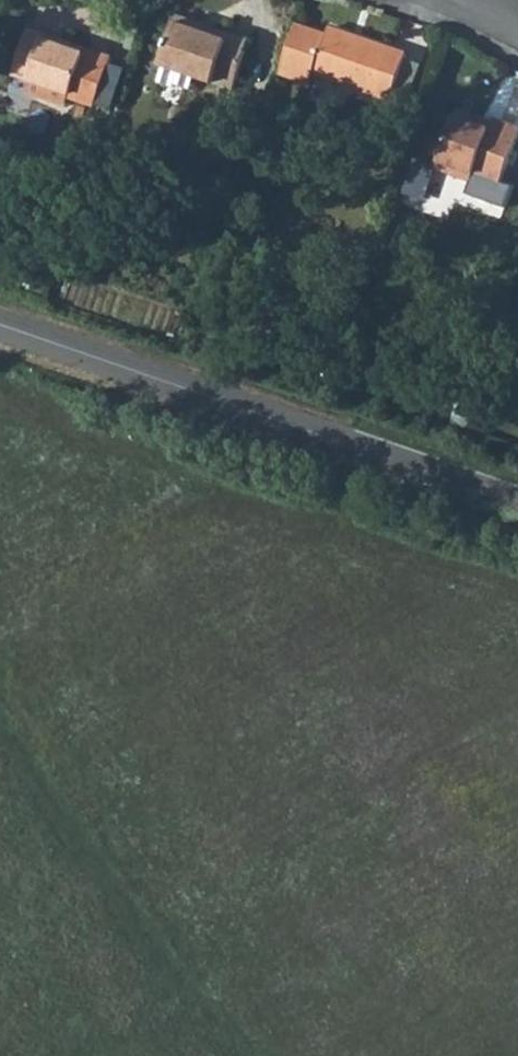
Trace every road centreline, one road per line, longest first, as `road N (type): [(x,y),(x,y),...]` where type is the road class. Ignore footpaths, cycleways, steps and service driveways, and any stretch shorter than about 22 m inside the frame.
road 1 (secondary): [(0,325),(517,497)]

